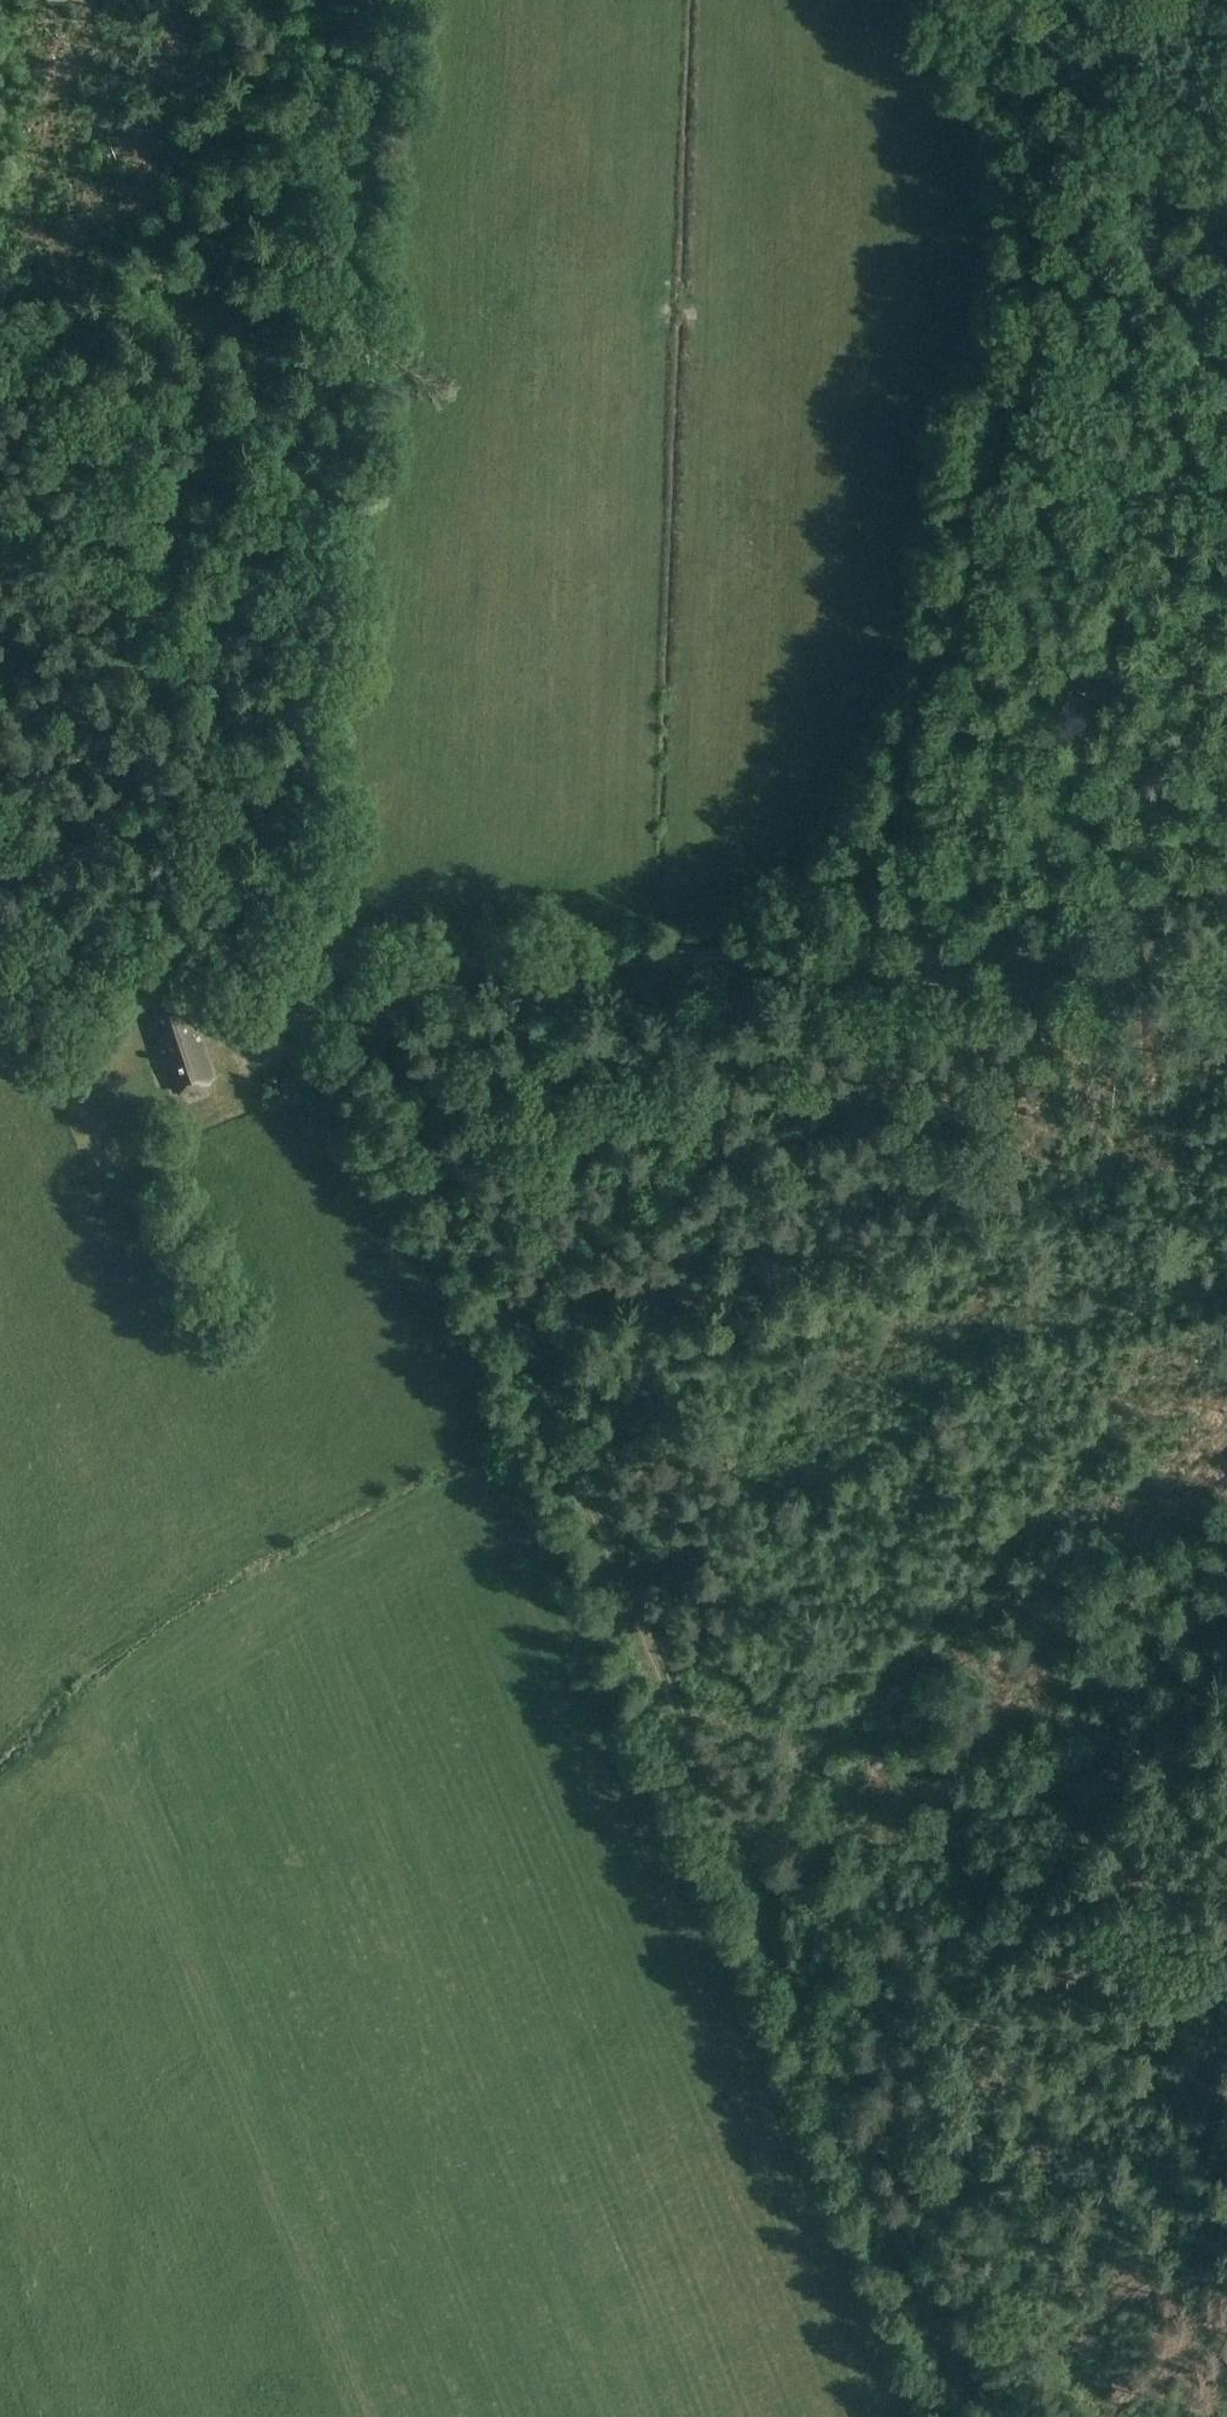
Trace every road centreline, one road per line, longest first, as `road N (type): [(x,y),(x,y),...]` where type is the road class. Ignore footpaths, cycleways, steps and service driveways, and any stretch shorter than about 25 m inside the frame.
road 1 (track): [(374,959),(535,1372),(980,2416)]
road 2 (track): [(374,959),(1226,948)]
road 3 (track): [(0,960),(292,952),(374,959)]
road 4 (tertiary): [(1226,151),(1087,44),(1005,0)]
road 5 (track): [(292,952),(300,1033),(240,1058)]

